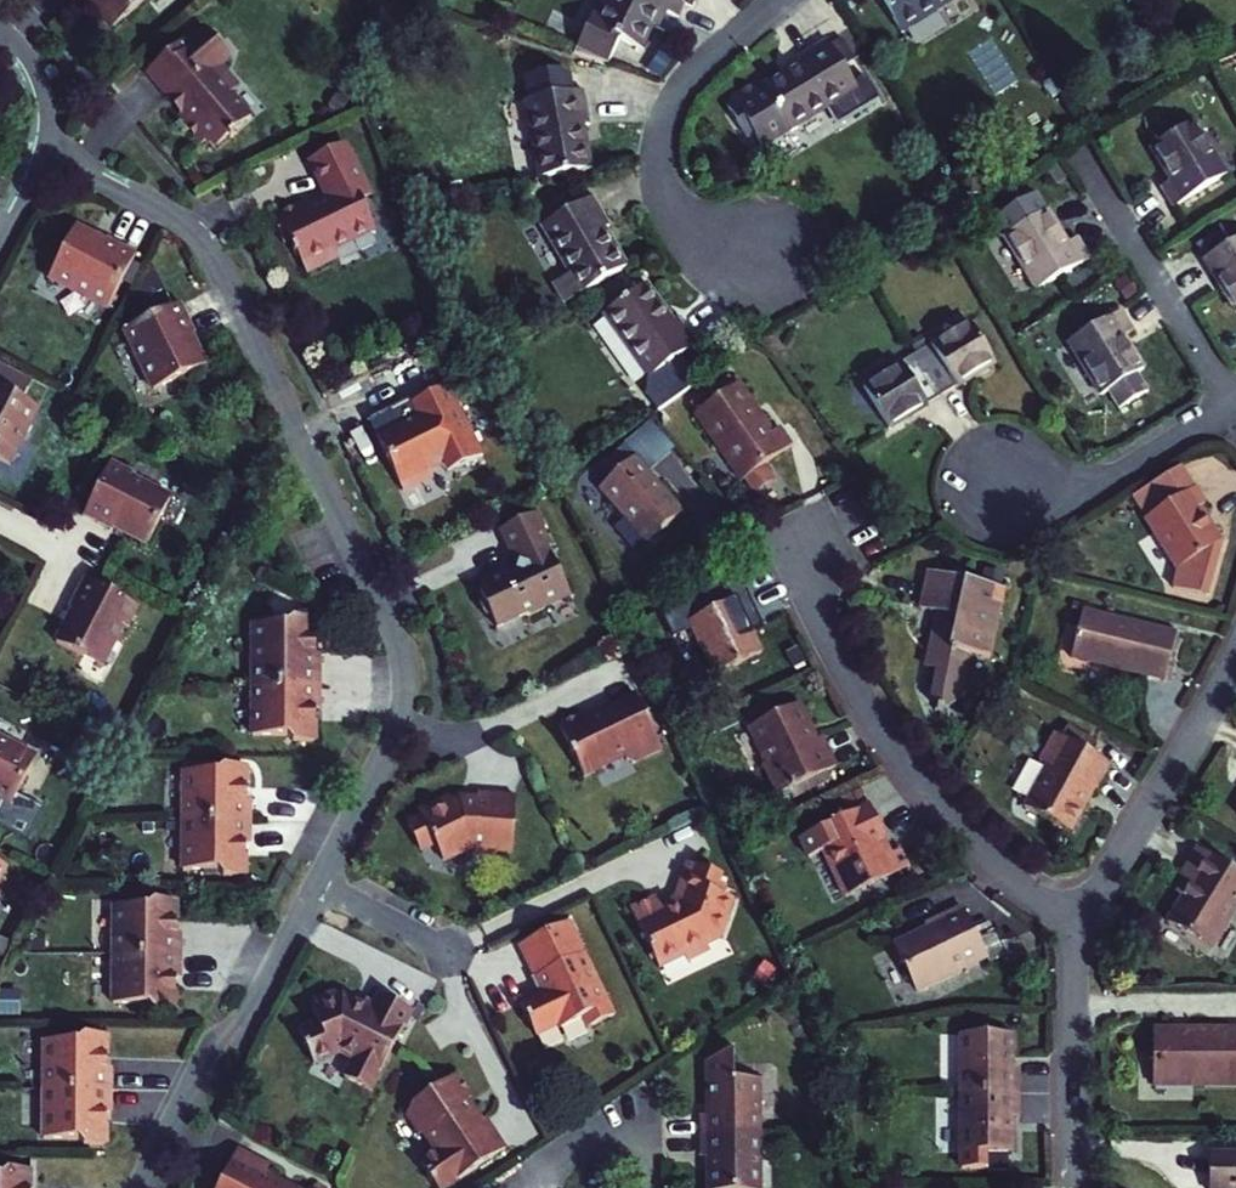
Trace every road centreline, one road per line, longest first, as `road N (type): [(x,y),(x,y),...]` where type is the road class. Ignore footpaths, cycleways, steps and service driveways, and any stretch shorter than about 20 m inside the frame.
road 1 (residential): [(46,152),(179,221),(213,251),(397,644),(398,732),(315,887)]
road 2 (residential): [(1077,927),(974,845),(883,727),(821,618),(804,534)]
road 3 (residential): [(776,0),(685,81),(667,112),(660,175),(680,219),(781,279)]
road 4 (residential): [(315,887),(259,994),(212,1052),(138,1187)]
road 5 (residential): [(1077,927),(1235,661)]
road 6 (residential): [(1235,408),(1084,161)]
road 7 (residential): [(1072,1187),(1077,927)]
road 8 (residential): [(1235,408),(1126,471),(1005,518)]
road 9 (residential): [(315,887),(453,955)]
road 10 (residential): [(656,1187),(651,1149),(635,1130),(612,1125),(559,1156)]
road 11 (residential): [(46,152),(40,77),(0,25)]

